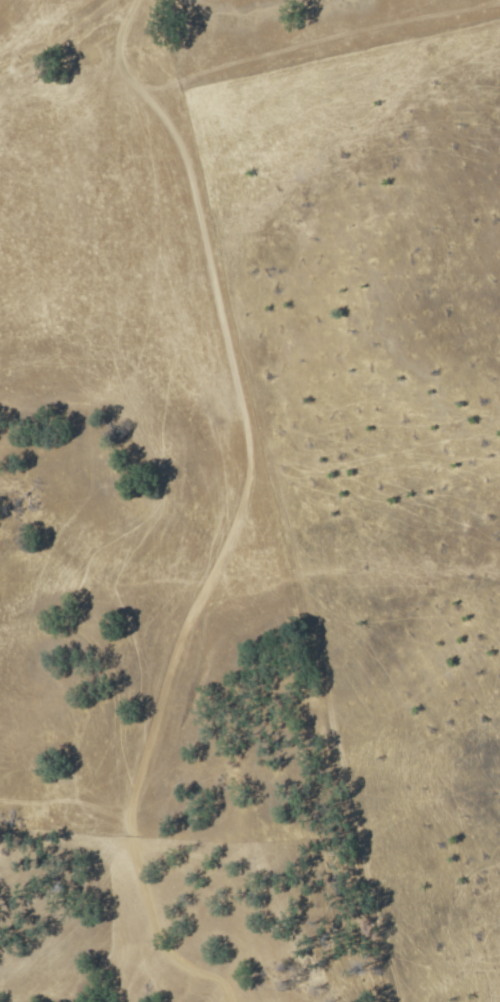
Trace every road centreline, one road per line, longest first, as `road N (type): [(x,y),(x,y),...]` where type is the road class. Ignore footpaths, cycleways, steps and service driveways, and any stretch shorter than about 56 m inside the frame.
road 1 (track): [(140,0),(125,18),(127,66),(178,121),(194,161),(255,458),(249,492),(186,633),(135,799),(138,834),(164,940),(199,972),(220,975),(237,1001)]

